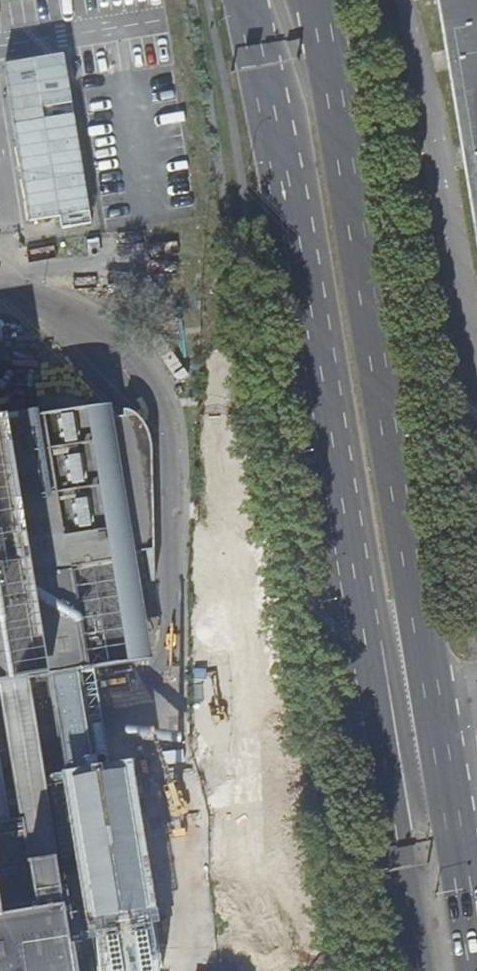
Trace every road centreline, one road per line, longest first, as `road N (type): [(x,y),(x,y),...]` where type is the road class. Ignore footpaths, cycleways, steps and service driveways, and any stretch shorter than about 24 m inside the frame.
road 1 (trunk): [(443,820),(308,0)]
road 2 (trunk): [(245,0),(367,695)]
road 3 (trunk): [(367,695),(415,970)]
road 4 (trunk): [(474,970),(443,820)]
road 5 (motorway): [(367,695),(443,820)]

